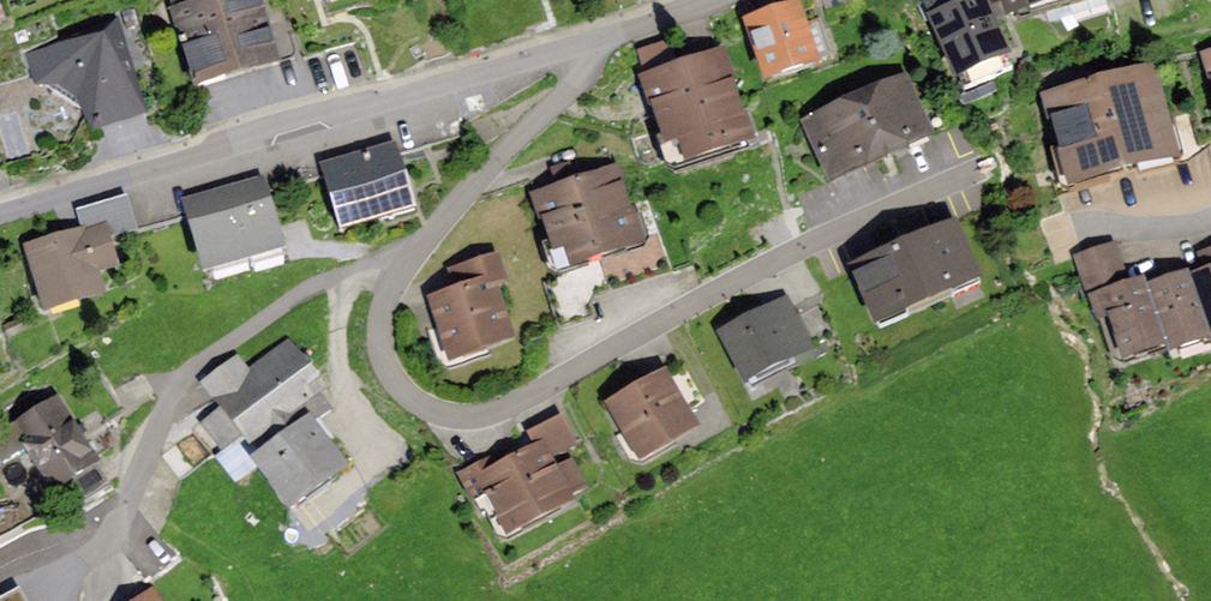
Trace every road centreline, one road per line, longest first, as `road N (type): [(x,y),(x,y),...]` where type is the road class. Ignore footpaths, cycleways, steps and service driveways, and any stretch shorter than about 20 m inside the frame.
road 1 (unclassified): [(0,214),(717,0)]

